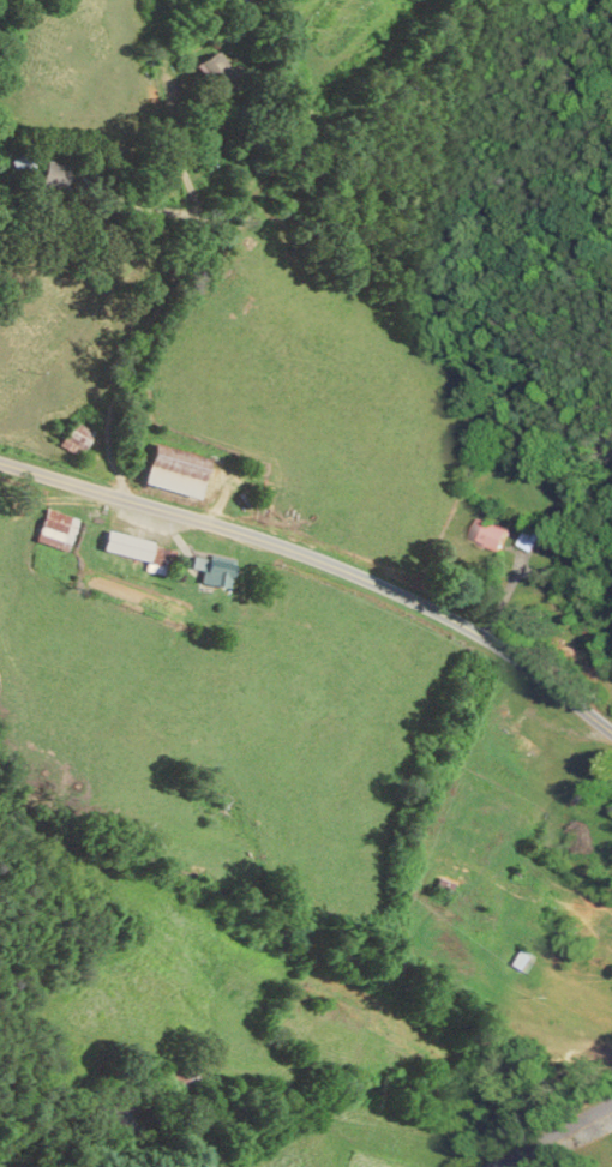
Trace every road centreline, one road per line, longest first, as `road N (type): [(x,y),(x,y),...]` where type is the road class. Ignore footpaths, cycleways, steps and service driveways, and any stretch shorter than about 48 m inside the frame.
road 1 (residential): [(0,465),(274,545),(406,597),(511,654),(611,730)]
road 2 (residential): [(116,497),(118,392),(156,311),(206,236),(158,79)]
road 3 (residential): [(483,1166),(611,1105)]

